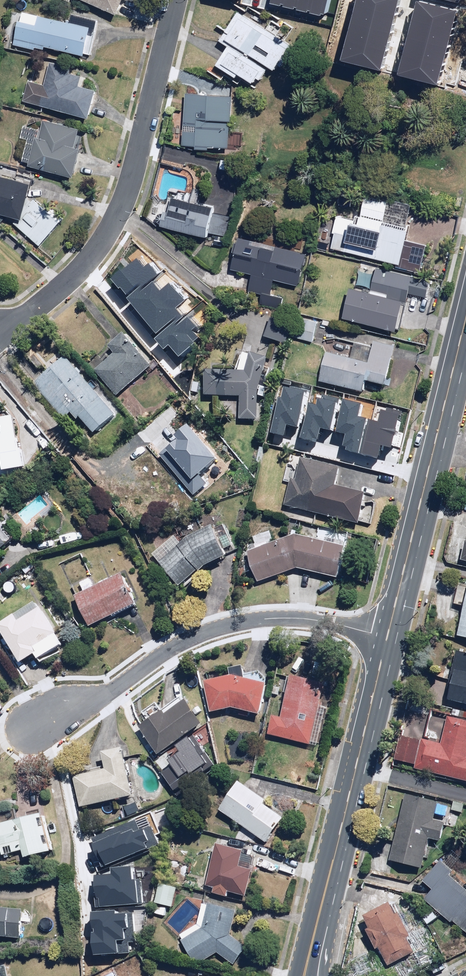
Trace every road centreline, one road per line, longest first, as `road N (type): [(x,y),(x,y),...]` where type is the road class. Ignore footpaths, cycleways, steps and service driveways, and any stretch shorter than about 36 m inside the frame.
road 1 (residential): [(175,0),(125,202),(80,270),(0,332)]
road 2 (residential): [(385,638),(297,618),(222,626),(179,643),(81,710),(40,723)]
road 3 (secondary): [(385,638),(310,949)]
road 4 (secondary): [(433,454),(385,638)]
road 5 (secondary): [(465,322),(433,454)]

